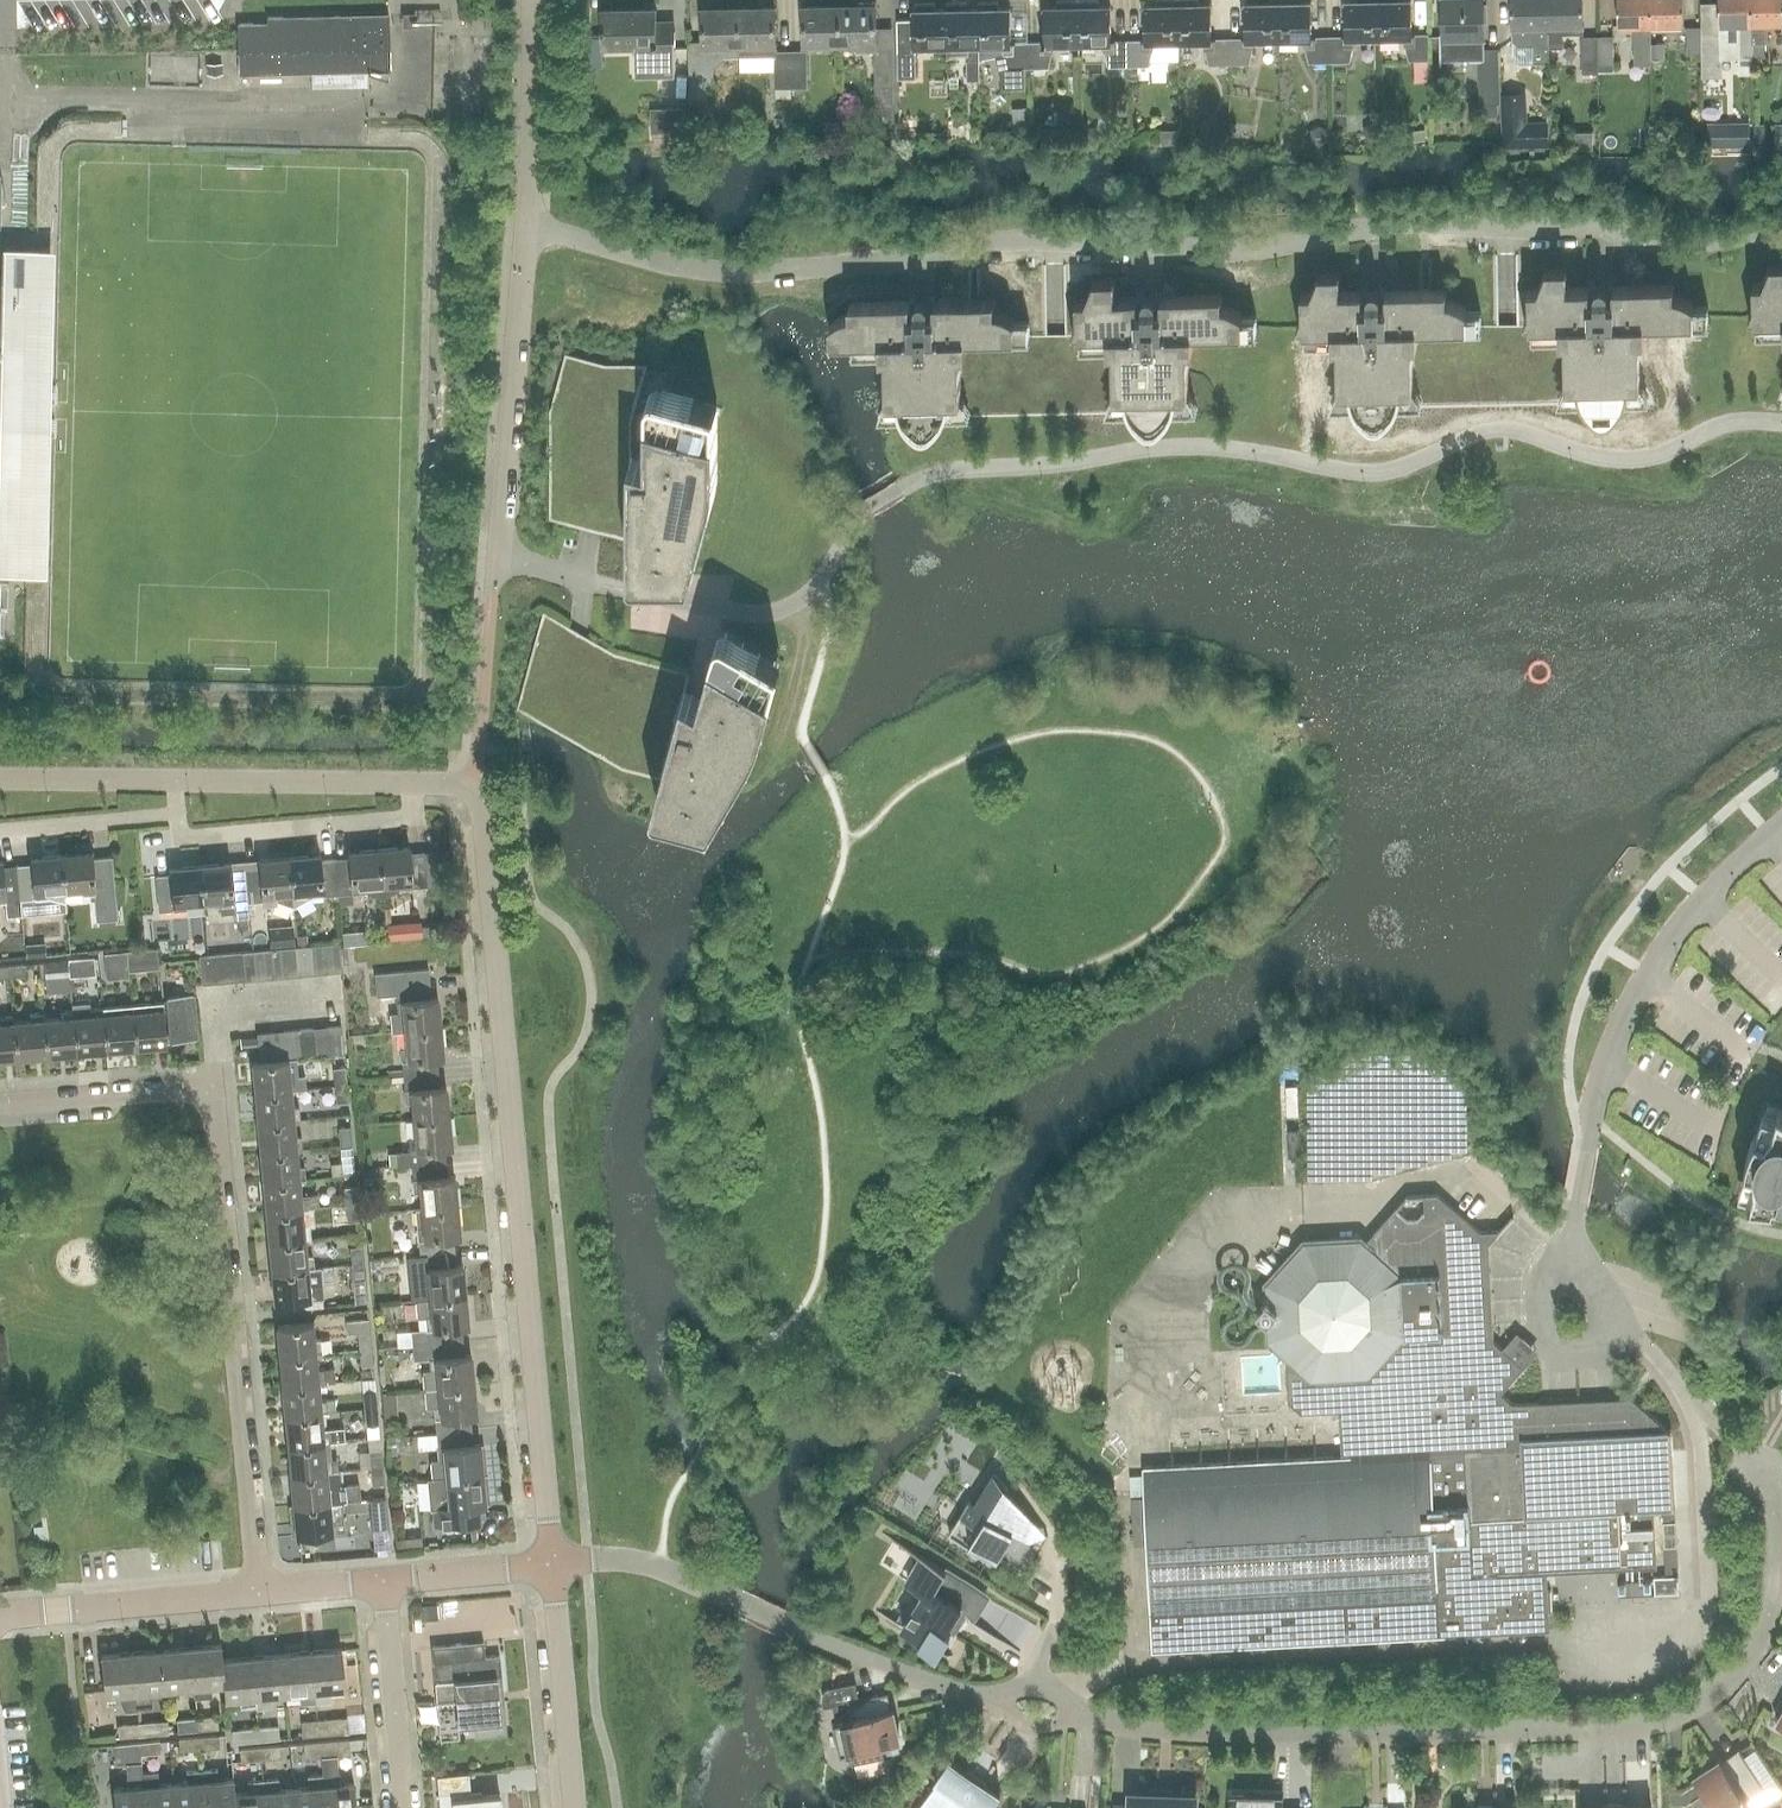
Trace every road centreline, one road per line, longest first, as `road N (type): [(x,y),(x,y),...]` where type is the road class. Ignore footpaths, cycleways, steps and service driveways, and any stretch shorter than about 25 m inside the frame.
road 1 (residential): [(552,1565),(483,807),(472,789),(0,781)]
road 2 (residential): [(792,1621),(939,1685),(1056,1718),(1206,1737),(1369,1739),(1619,1726),(1674,1713),(1728,1687),(1767,1637),(1777,1593),(1766,1467)]
road 3 (residential): [(1627,227),(1412,222),(1237,253),(1003,241),(867,265),(730,274),(667,266),(528,225)]
road 4 (residential): [(1560,1640),(1699,1626),(1706,1593),(1700,1461),(1674,1398),(1631,1351),(1587,1273),(1577,1209),(1594,1122),(1629,1019),(1705,904),(1781,829)]
road 5 (residential): [(0,1088),(210,1071),(259,1592)]
road 6 (residential): [(584,581),(499,555),(528,225)]
road 7 (residential): [(0,1616),(259,1592)]
road 8 (residential): [(792,1621),(662,1566),(610,1559),(552,1565)]
road 9 (residential): [(575,1807),(552,1565)]
road 10 (residential): [(405,1807),(385,1580)]
road 11 (residential): [(528,225),(538,0)]
road 12 (residential): [(385,1580),(552,1565)]
road 13 (residential): [(259,1592),(385,1580)]

